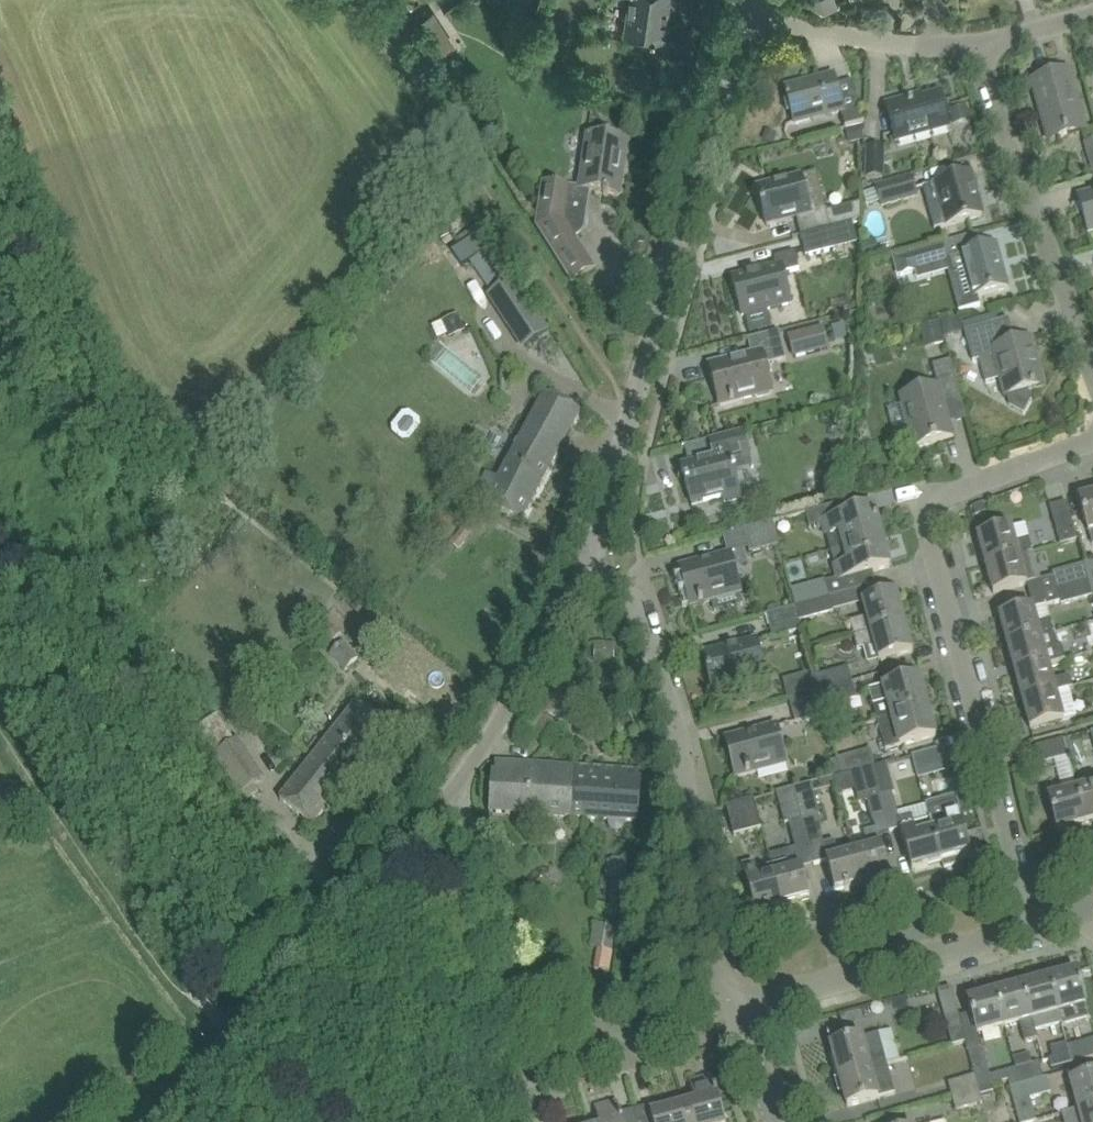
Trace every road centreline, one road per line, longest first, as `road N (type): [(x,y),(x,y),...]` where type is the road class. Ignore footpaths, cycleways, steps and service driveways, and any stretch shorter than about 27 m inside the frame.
road 1 (residential): [(1036,926),(926,523),(928,507),(942,495),(1092,439)]
road 2 (unclassified): [(572,559),(745,5)]
road 3 (residential): [(727,1015),(646,647),(627,603),(572,559)]
road 4 (track): [(359,0),(627,401)]
road 5 (unclassified): [(140,1121),(442,794)]
road 6 (residential): [(1092,364),(986,78),(980,42)]
road 7 (unclassified): [(499,1121),(479,891),(463,833),(442,794)]
road 8 (residential): [(727,1015),(1036,926)]
road 9 (unclassified): [(442,794),(536,647),(572,559)]
road 10 (residential): [(980,42),(872,39),(777,20),(745,5)]
road 11 (residential): [(511,1077),(727,1015)]
road 12 (residential): [(782,1121),(727,1015)]

